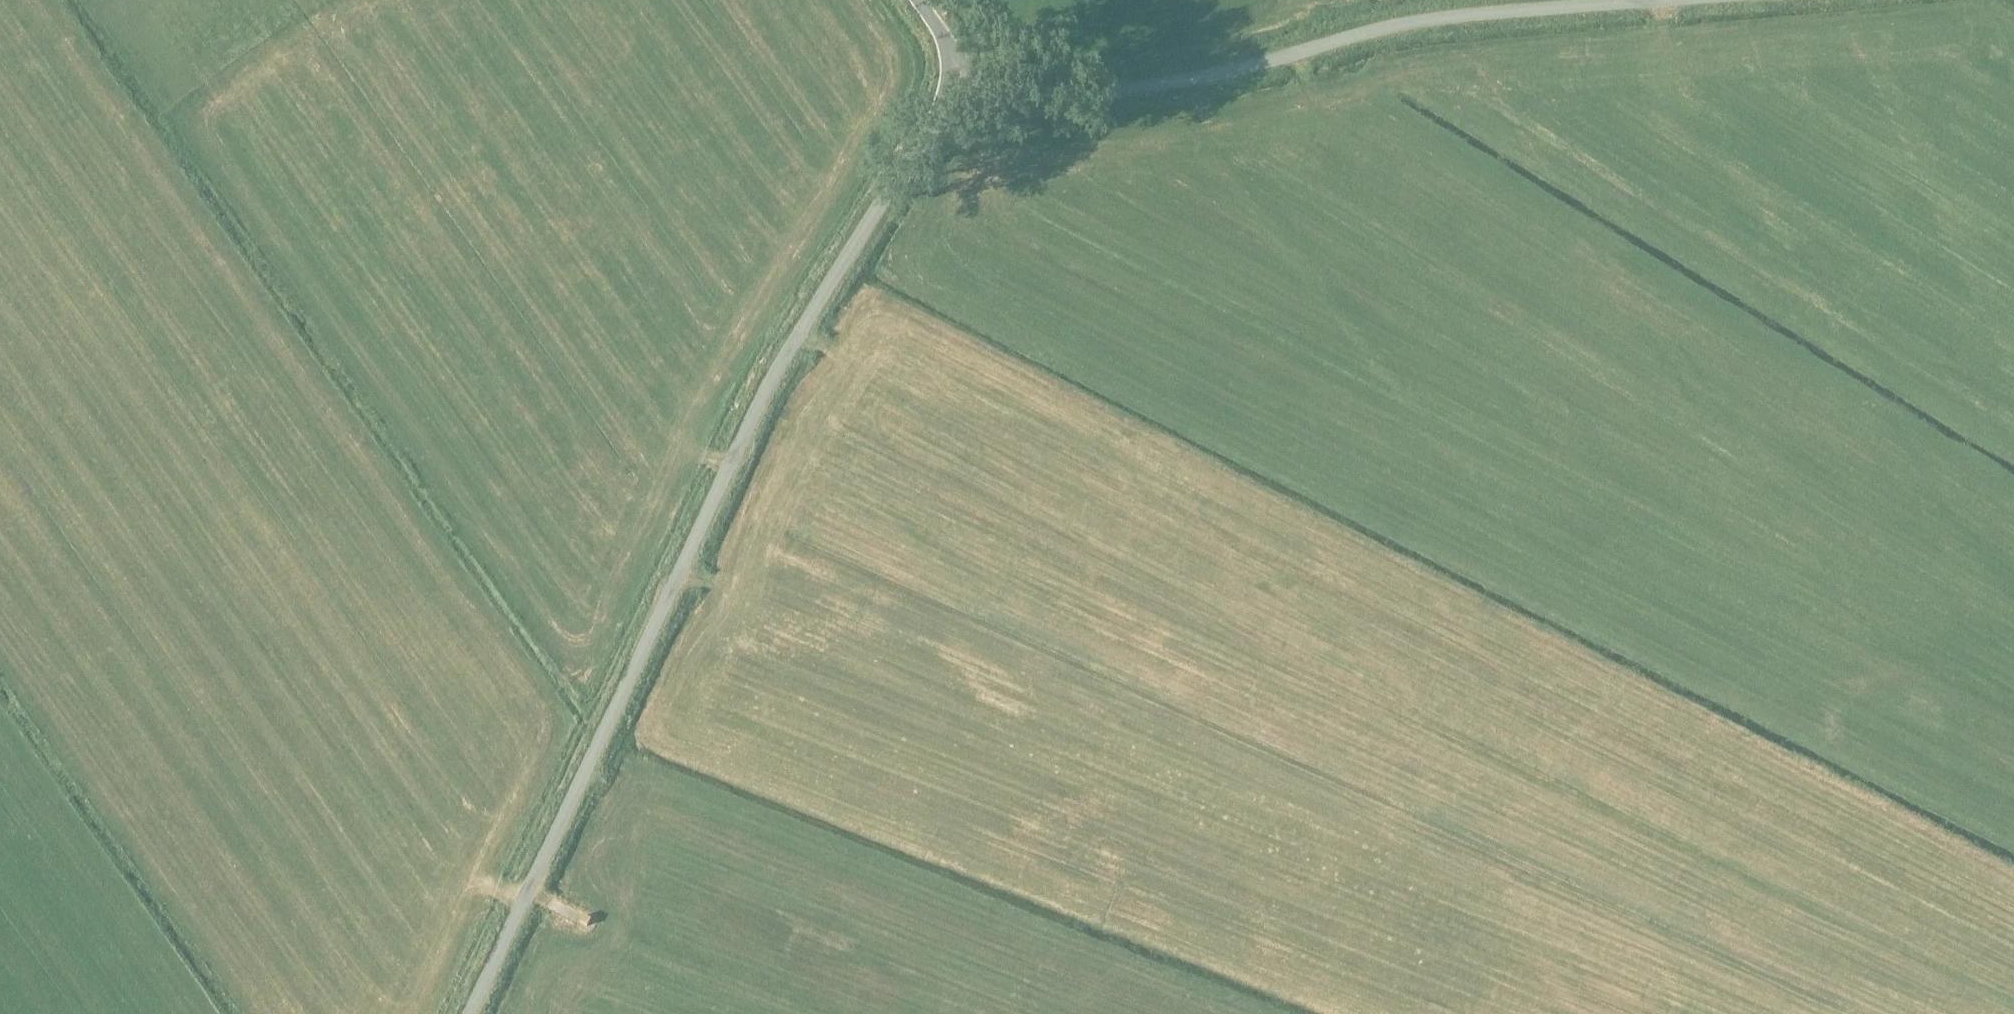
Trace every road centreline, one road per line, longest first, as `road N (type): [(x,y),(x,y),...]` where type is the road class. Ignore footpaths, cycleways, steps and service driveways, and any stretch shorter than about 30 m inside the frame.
road 1 (unclassified): [(467,1013),(759,399),(858,233),(924,142)]
road 2 (unclassified): [(1014,102),(1207,76),(1420,21),(1667,0)]

